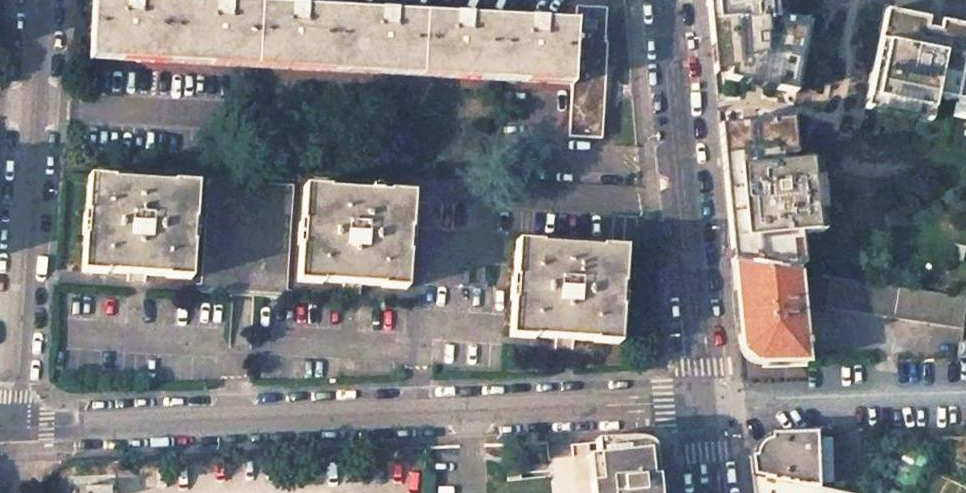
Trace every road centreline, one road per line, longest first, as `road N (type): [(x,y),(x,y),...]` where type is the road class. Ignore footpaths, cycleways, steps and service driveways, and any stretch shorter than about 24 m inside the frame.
road 1 (residential): [(8,428),(702,402)]
road 2 (residential): [(702,402),(667,0)]
road 3 (unclassified): [(12,384),(41,0)]
road 4 (residential): [(702,402),(965,393)]

